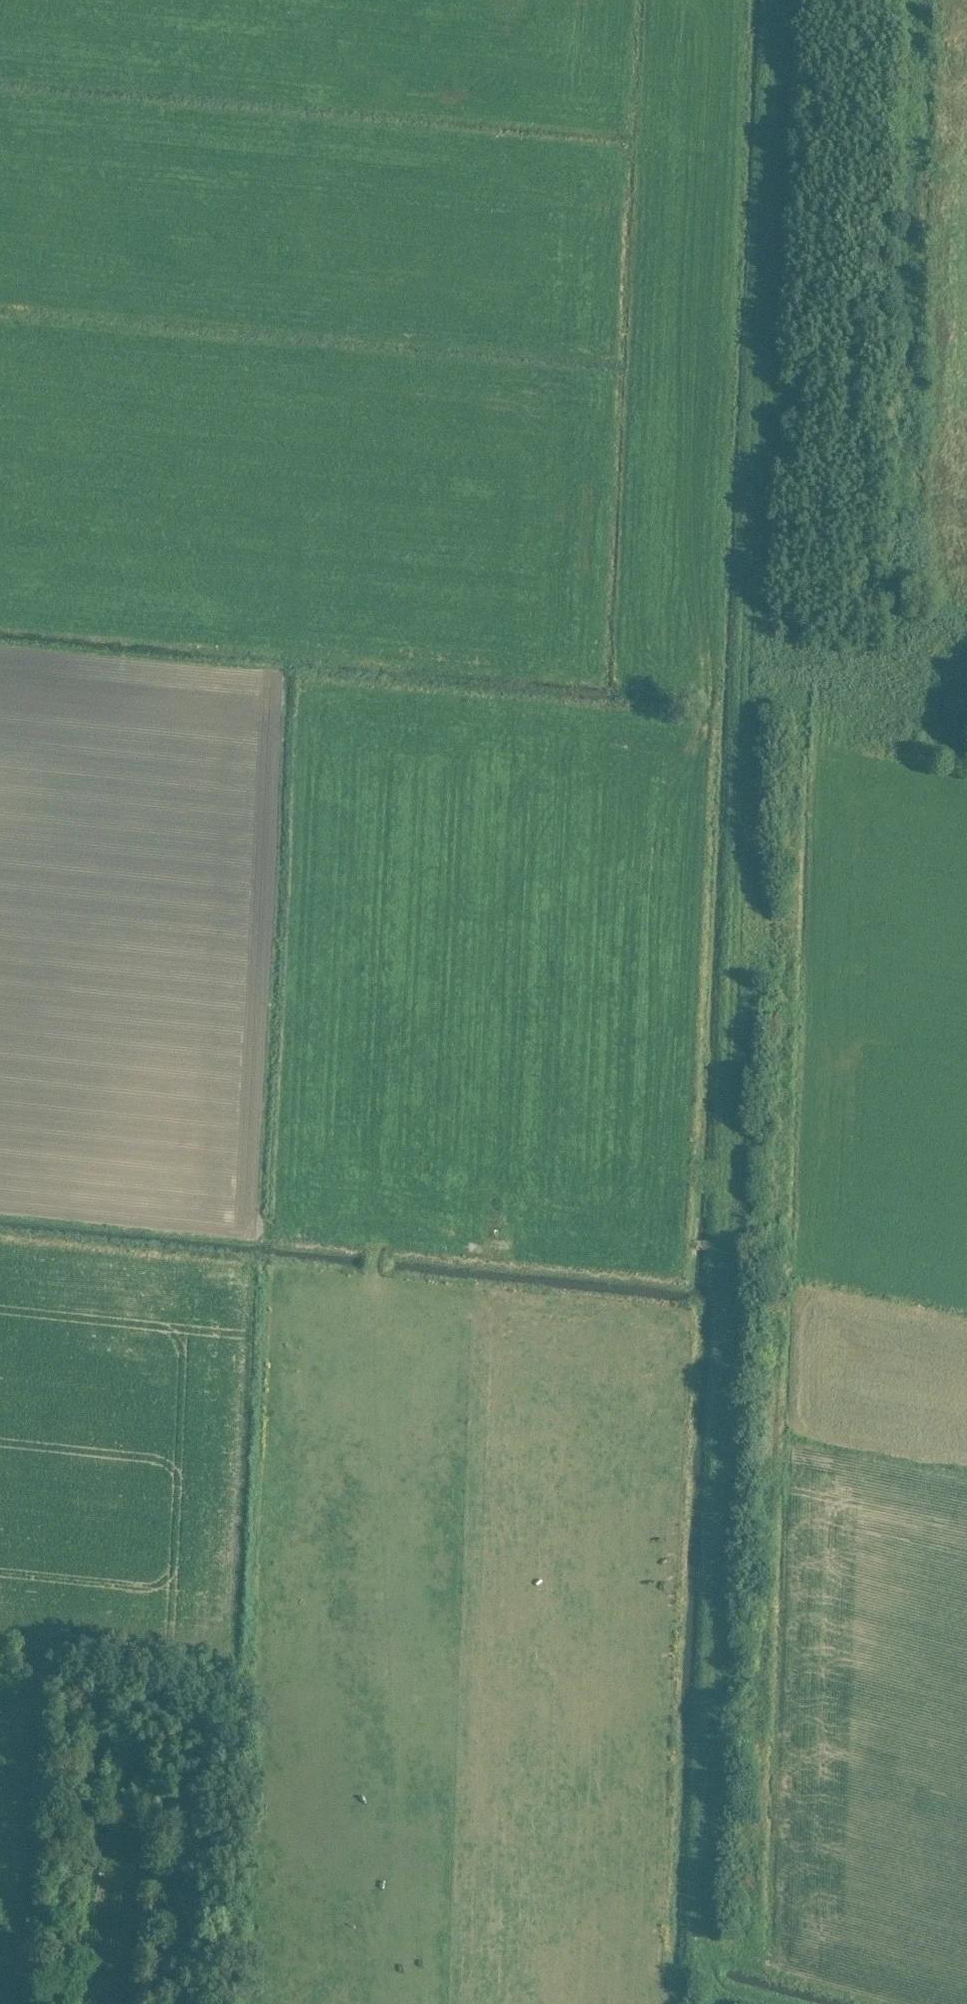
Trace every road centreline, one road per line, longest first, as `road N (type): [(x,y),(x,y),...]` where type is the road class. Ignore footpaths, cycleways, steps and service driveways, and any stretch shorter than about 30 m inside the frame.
road 1 (track): [(748,2003),(731,2000),(709,1968),(713,1851)]

